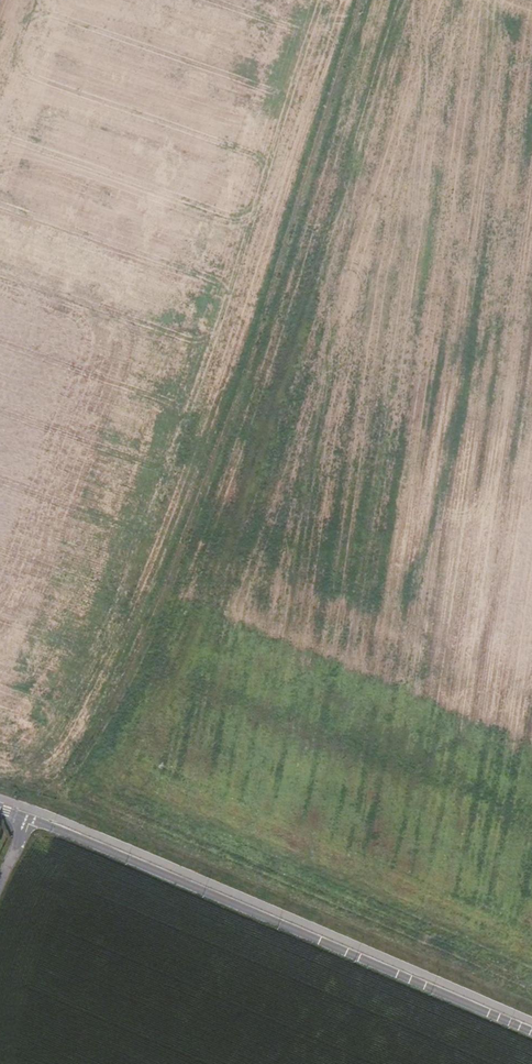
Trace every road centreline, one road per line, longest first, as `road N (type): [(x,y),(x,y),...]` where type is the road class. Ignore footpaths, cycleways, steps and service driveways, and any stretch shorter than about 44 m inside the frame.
road 1 (track): [(32,815),(96,727),(135,654),(358,0)]
road 2 (unclassified): [(32,815),(531,1028)]

